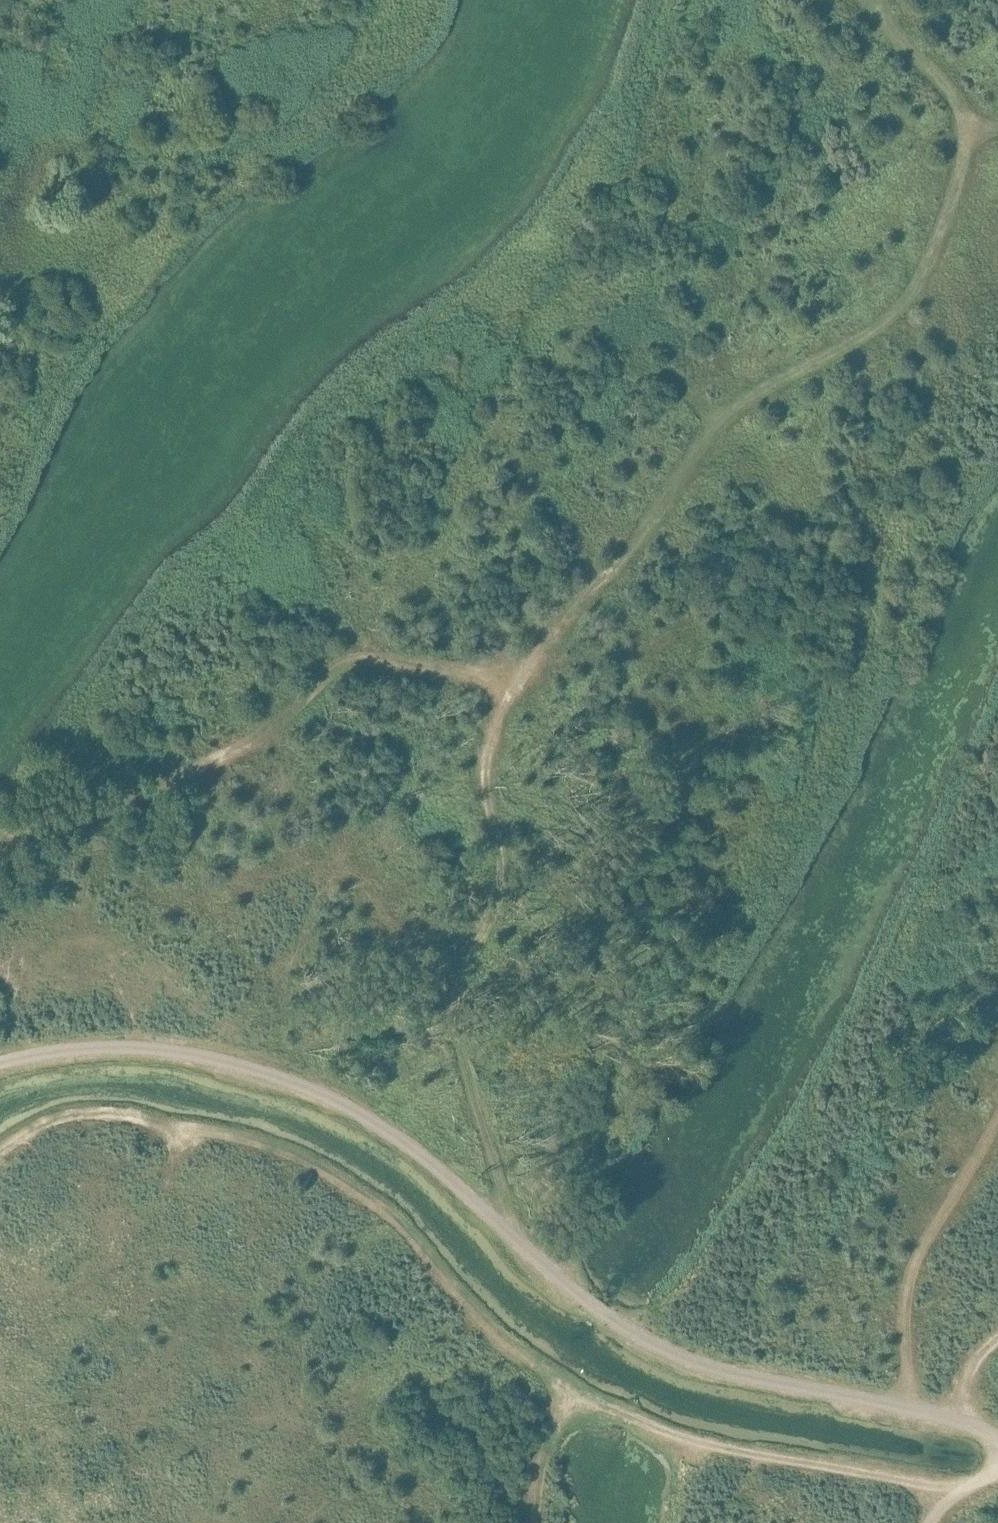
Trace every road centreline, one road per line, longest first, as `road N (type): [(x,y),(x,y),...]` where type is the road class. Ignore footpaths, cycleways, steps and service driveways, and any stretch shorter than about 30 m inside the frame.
road 1 (track): [(0,1063),(124,1050),(238,1063),(345,1102),(436,1157),(529,1249),(627,1331),(703,1370),(902,1403)]

